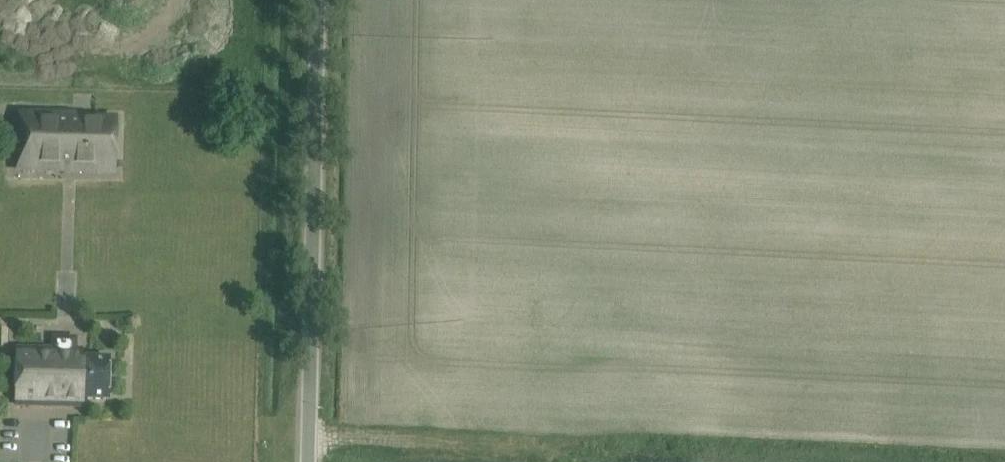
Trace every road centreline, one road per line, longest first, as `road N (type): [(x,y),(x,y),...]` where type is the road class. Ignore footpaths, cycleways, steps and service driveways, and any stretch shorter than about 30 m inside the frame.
road 1 (unclassified): [(307,461),(318,0)]

